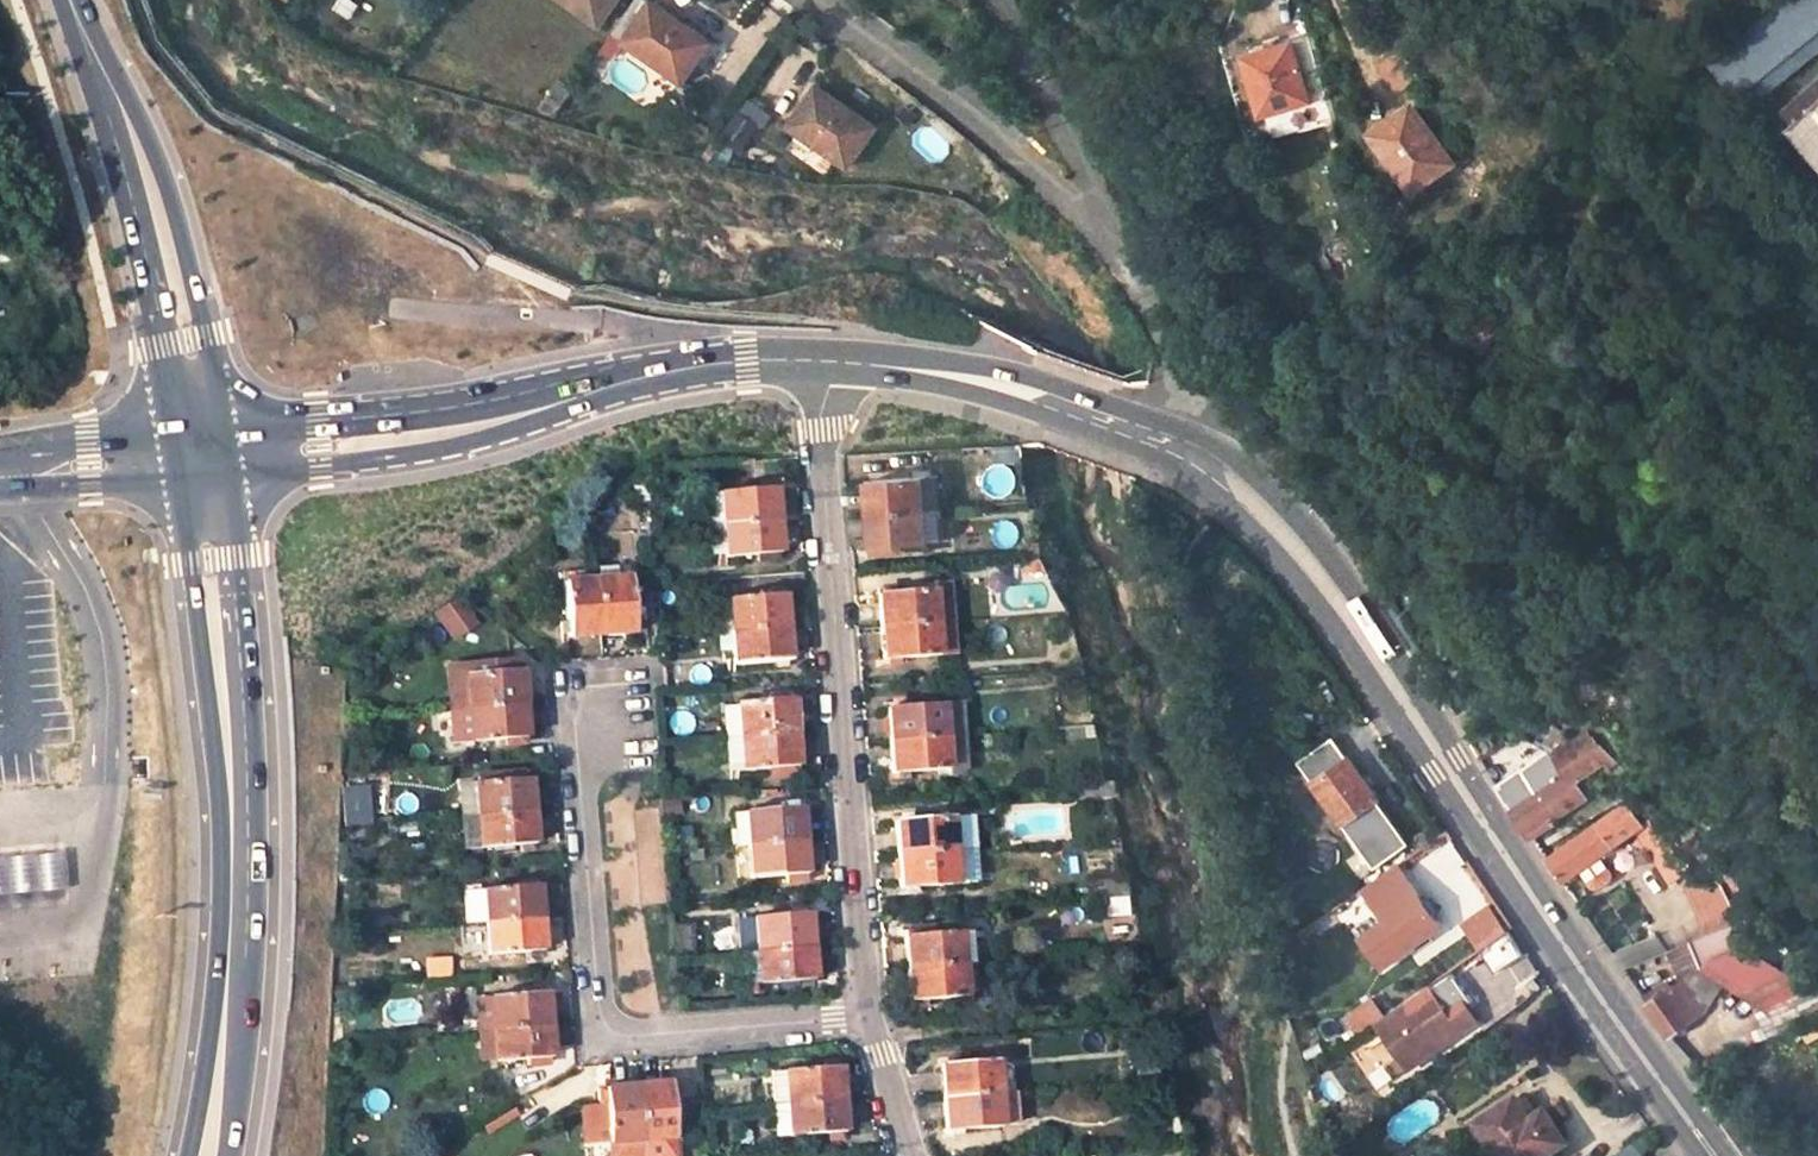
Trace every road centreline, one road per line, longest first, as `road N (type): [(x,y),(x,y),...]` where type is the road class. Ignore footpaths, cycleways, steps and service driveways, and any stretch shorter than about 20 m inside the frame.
road 1 (secondary): [(1721,1155),(1326,589),(1253,497),(1158,440)]
road 2 (primary): [(231,1155),(257,965),(260,863),(256,710),(227,452)]
road 3 (primary): [(181,457),(217,813),(214,972),(184,1155)]
road 4 (residential): [(815,360),(862,1013)]
road 5 (secondary): [(815,360),(699,363),(534,412),(356,444),(227,452)]
road 6 (residential): [(862,1013),(636,1032),(605,1022),(577,708)]
road 7 (primary): [(227,452),(173,198),(152,146),(105,78)]
road 8 (primary): [(105,78),(158,309),(181,457)]
road 9 (secondary): [(1158,440),(991,381),(815,360)]
road 10 (residential): [(808,0),(1090,206)]
road 11 (track): [(866,1037),(1123,1017)]
road 12 (residential): [(1158,440),(1171,370),(1090,206)]
road 13 (residential): [(1090,206),(988,0)]
road 14 (secondary): [(181,457),(0,472)]
road 15 (residential): [(862,1013),(905,1155)]

